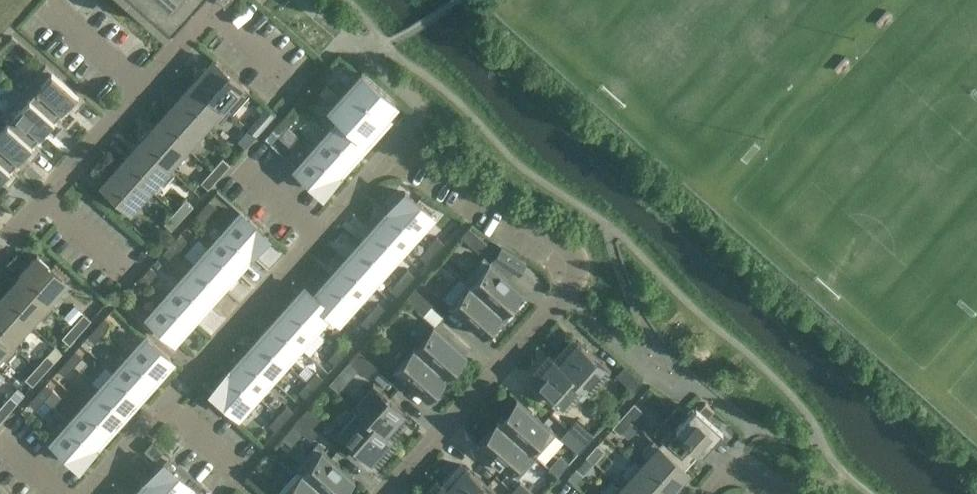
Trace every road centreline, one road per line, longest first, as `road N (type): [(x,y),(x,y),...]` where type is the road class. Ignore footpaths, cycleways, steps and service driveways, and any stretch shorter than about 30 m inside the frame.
road 1 (residential): [(319,235),(403,139),(580,265),(380,493)]
road 2 (residential): [(164,413),(319,235)]
road 3 (residential): [(298,85),(213,9),(141,90)]
road 4 (residential): [(141,90),(46,198)]
road 5 (residential): [(141,90),(51,9)]

